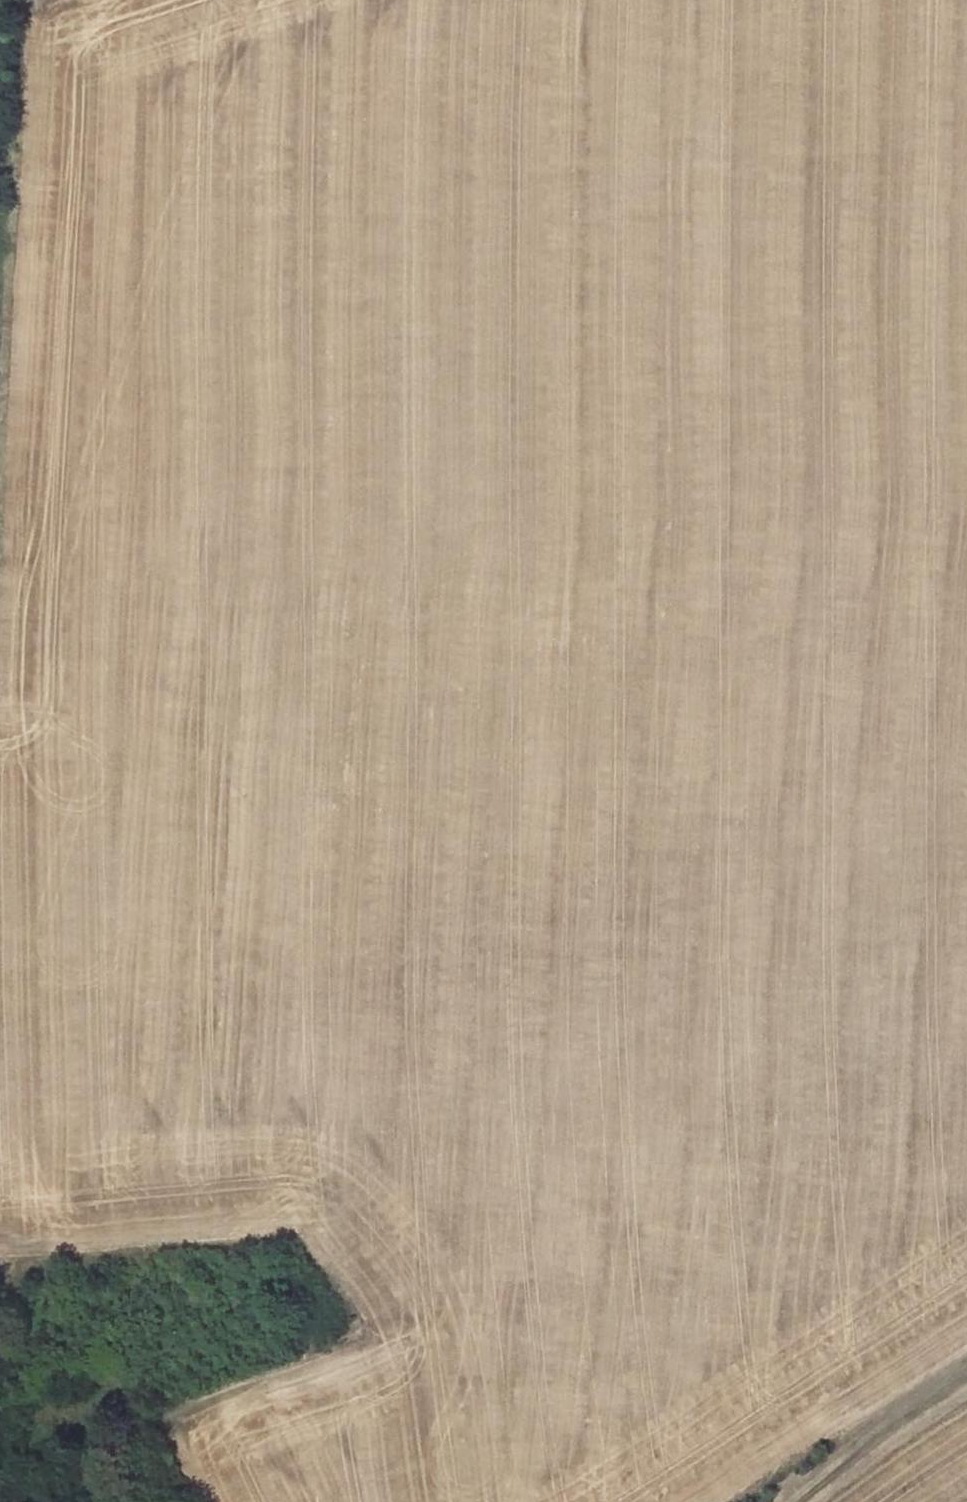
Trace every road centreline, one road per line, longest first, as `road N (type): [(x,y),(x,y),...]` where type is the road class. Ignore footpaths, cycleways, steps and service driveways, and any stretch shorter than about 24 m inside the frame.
road 1 (track): [(966,1376),(800,1501)]

